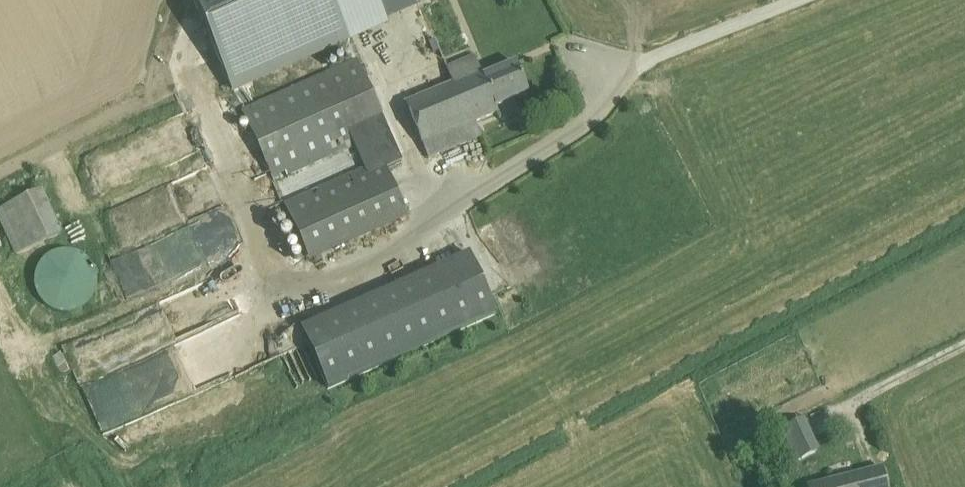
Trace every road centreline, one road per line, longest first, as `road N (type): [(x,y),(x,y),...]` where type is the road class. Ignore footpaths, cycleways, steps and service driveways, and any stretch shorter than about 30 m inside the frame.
road 1 (unclassified): [(611,60),(770,0)]

